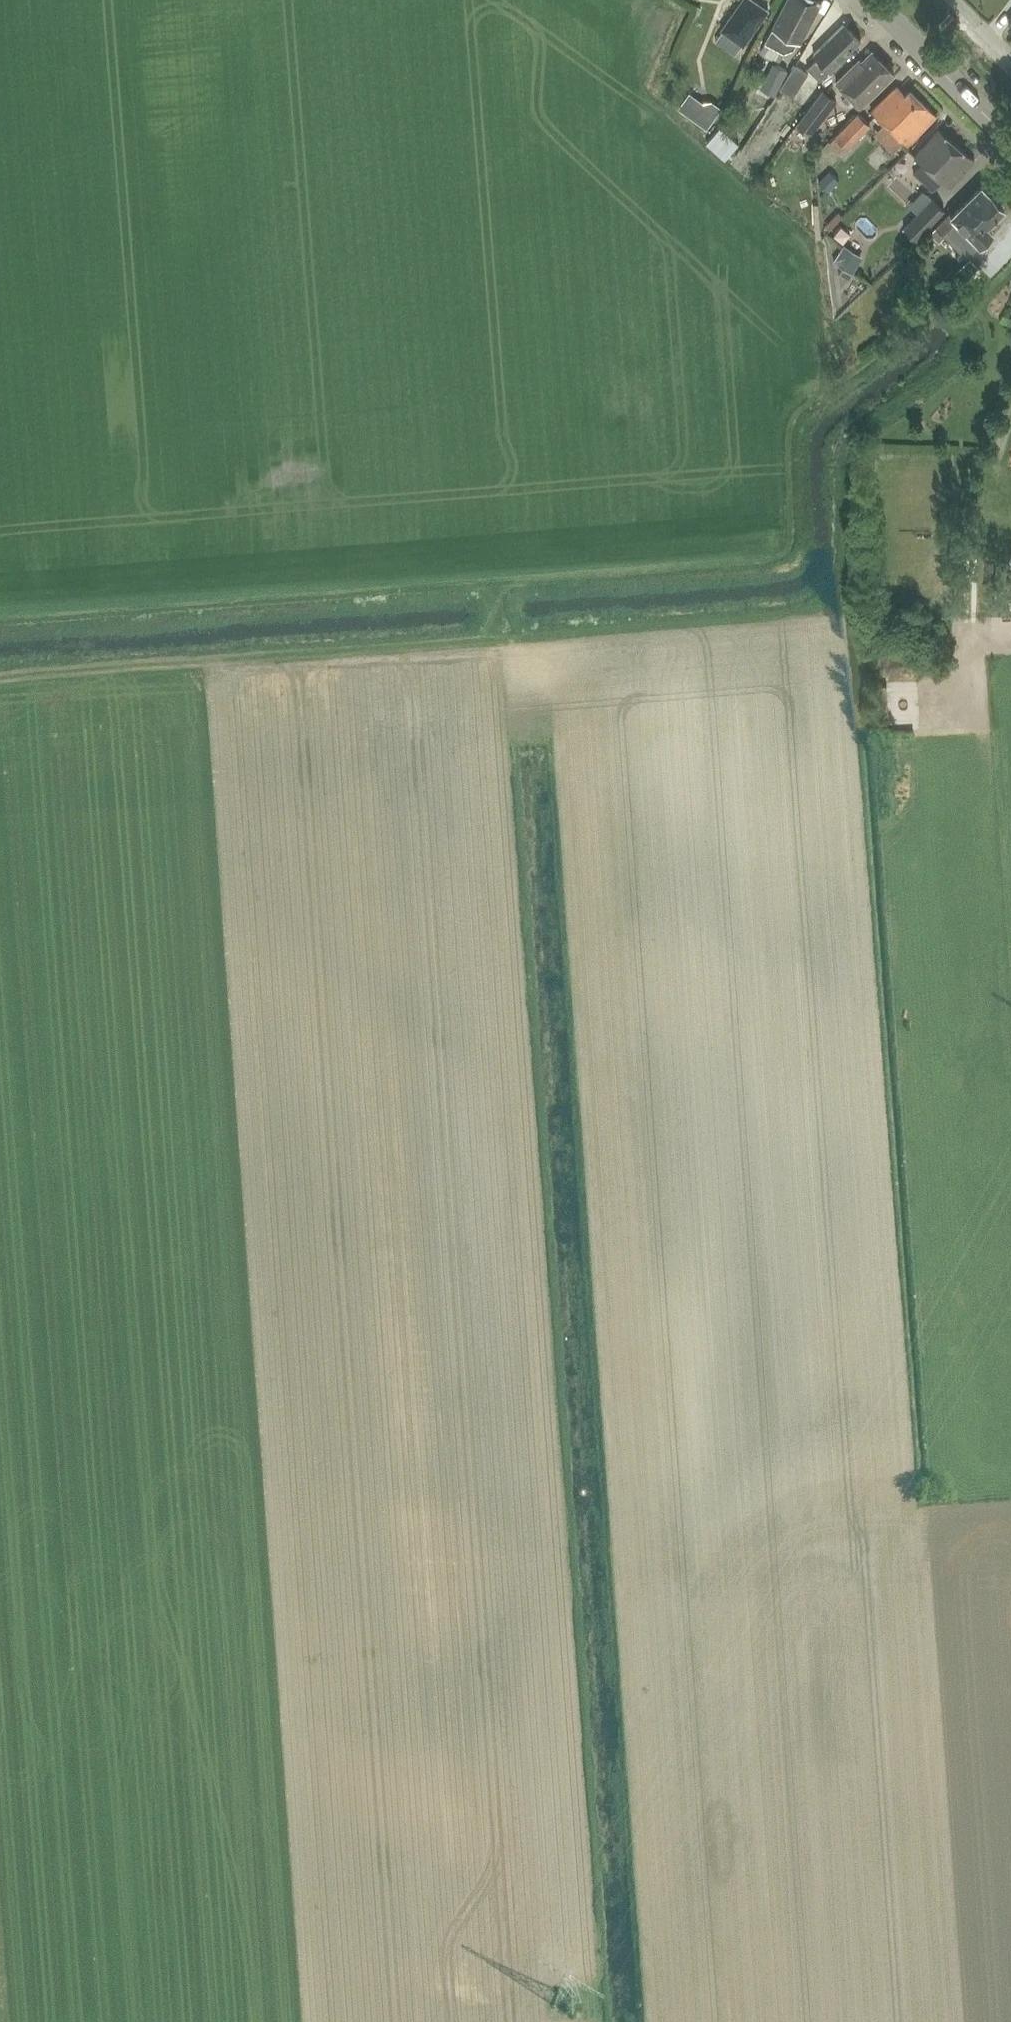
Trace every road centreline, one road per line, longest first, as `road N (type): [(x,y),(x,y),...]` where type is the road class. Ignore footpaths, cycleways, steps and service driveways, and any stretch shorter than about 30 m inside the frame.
road 1 (tertiary): [(1010,141),(870,0)]

